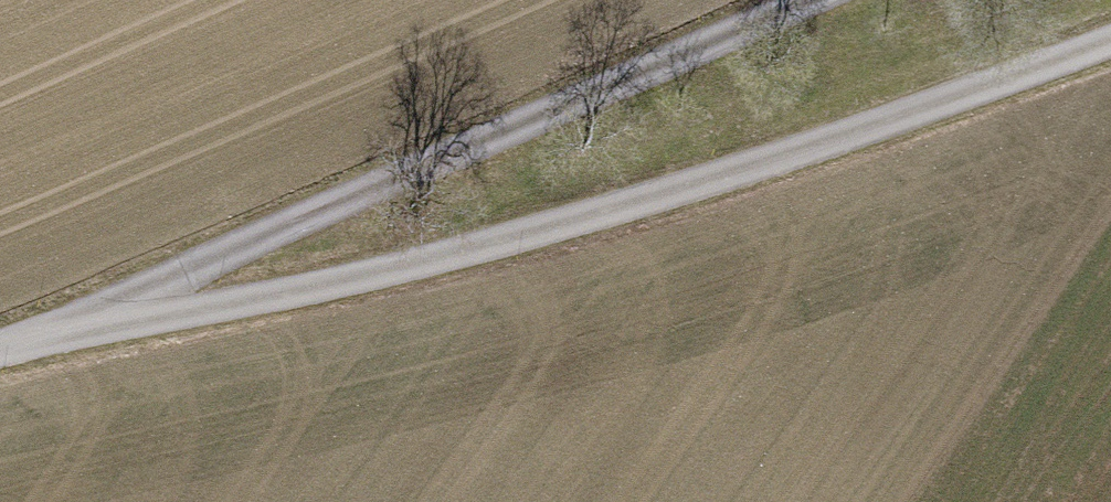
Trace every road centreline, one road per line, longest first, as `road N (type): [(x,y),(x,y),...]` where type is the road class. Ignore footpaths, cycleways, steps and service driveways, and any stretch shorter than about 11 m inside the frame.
road 1 (unclassified): [(0,317),(154,265),(274,281),(458,273),(658,228),(1110,73)]
road 2 (track): [(748,0),(154,265)]

